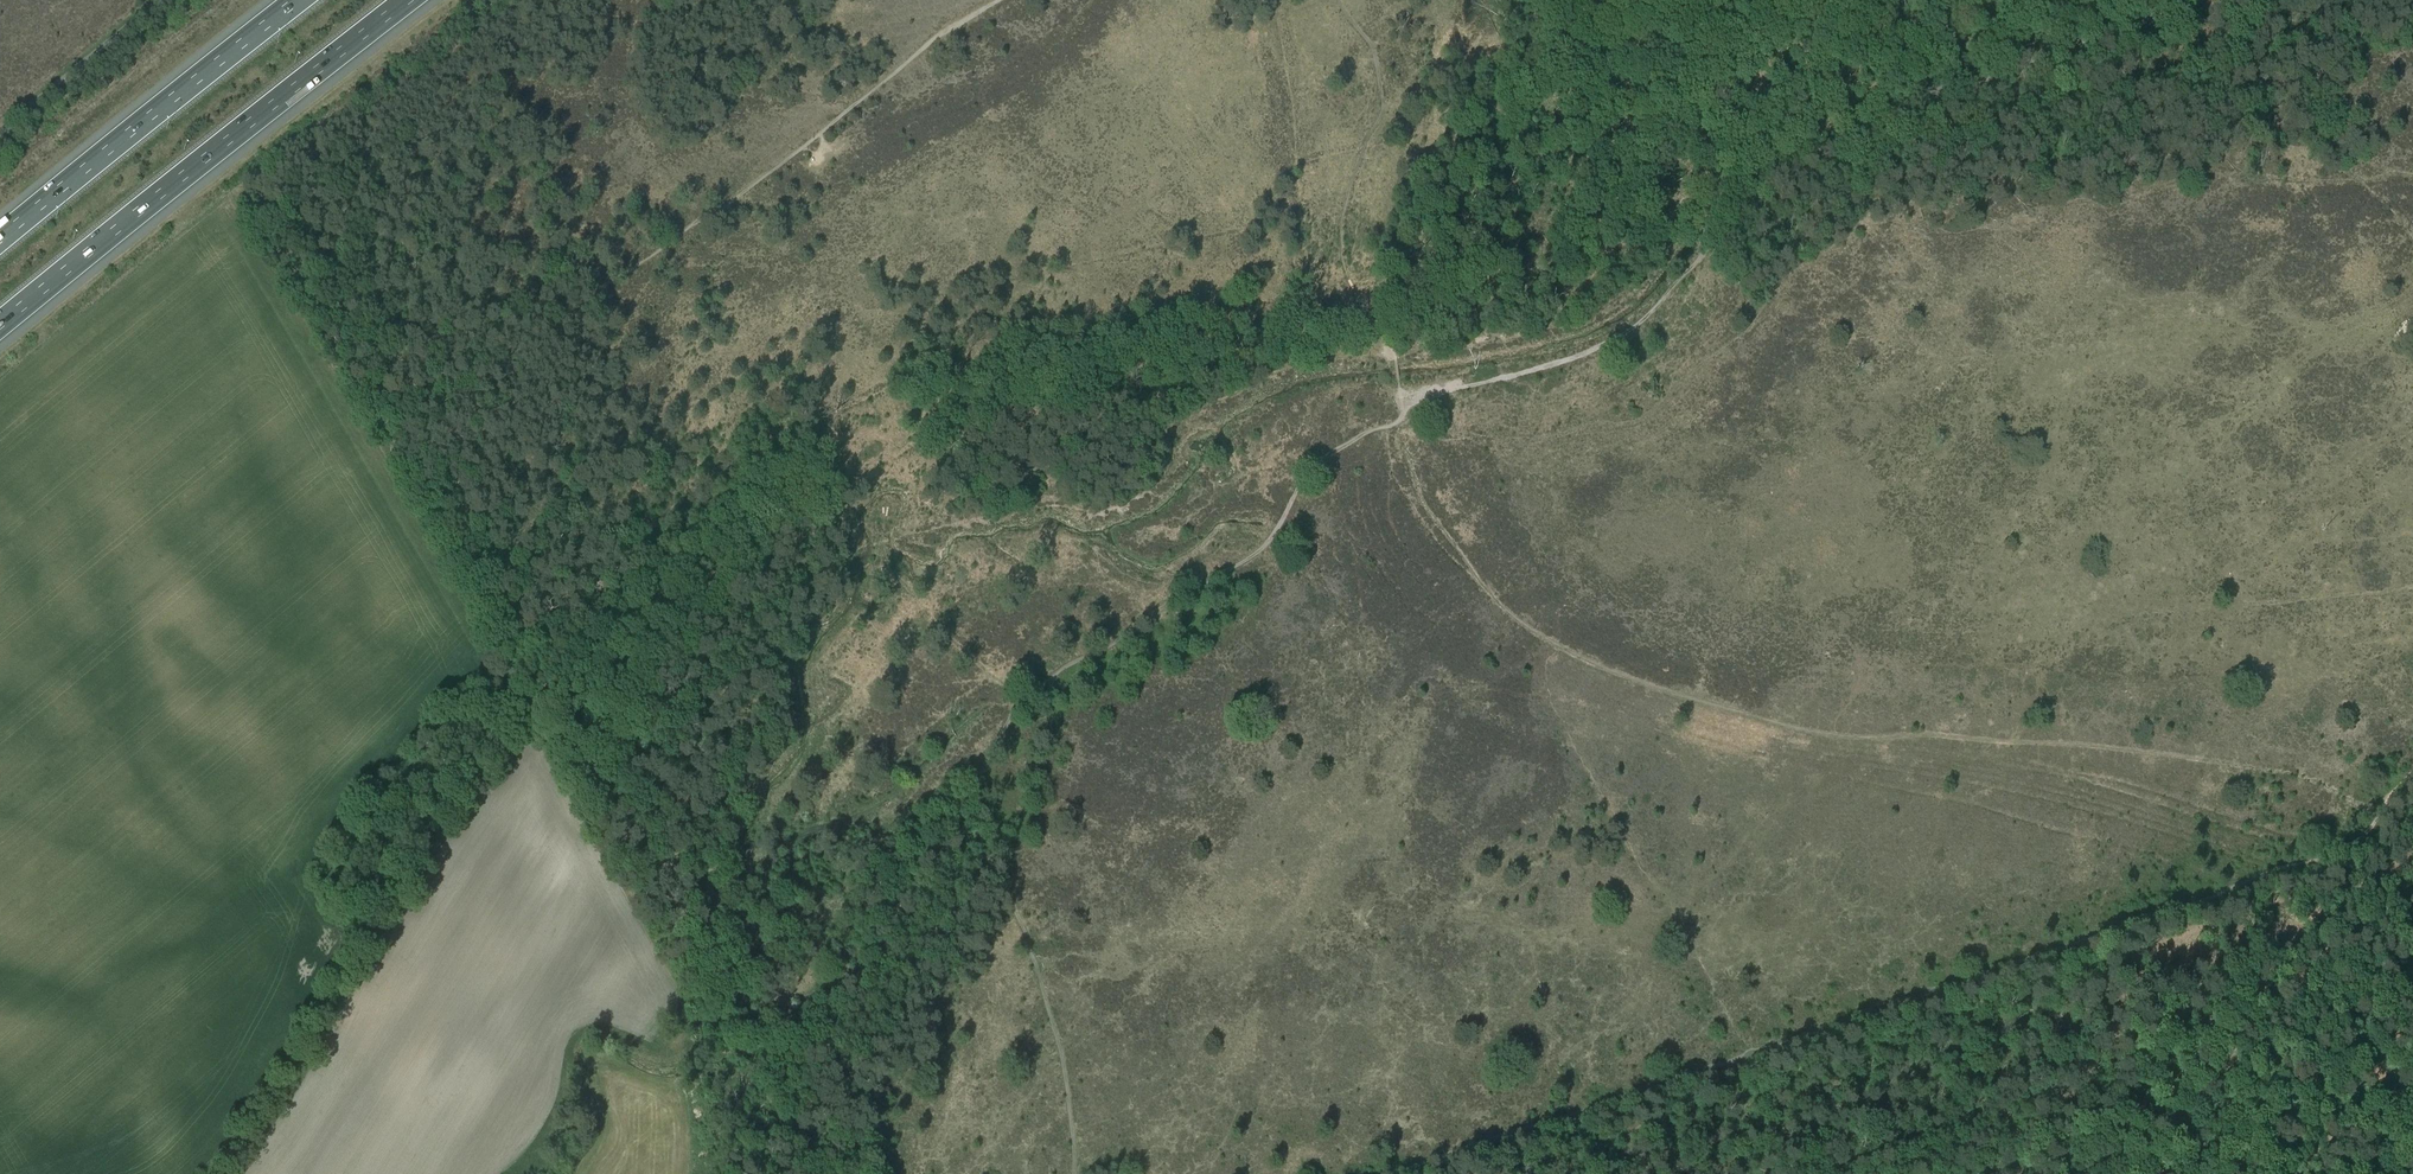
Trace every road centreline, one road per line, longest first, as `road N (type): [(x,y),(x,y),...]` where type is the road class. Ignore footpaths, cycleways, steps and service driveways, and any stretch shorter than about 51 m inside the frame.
road 1 (track): [(999,0),(924,47),(723,207),(381,433),(544,708),(566,724),(581,776),(629,842),(636,872),(677,883),(677,910),(699,940),(731,960)]
road 2 (track): [(1391,1173),(2341,853),(2374,825),(2412,772)]
road 3 (track): [(949,822),(1036,689),(1261,550),(1315,464),(1371,429),(1401,424)]
road 4 (motorway): [(0,328),(407,0)]
road 5 (motorway): [(301,0),(0,238)]
road 6 (track): [(1074,1173),(1059,1043),(1026,934),(994,872),(949,822)]

